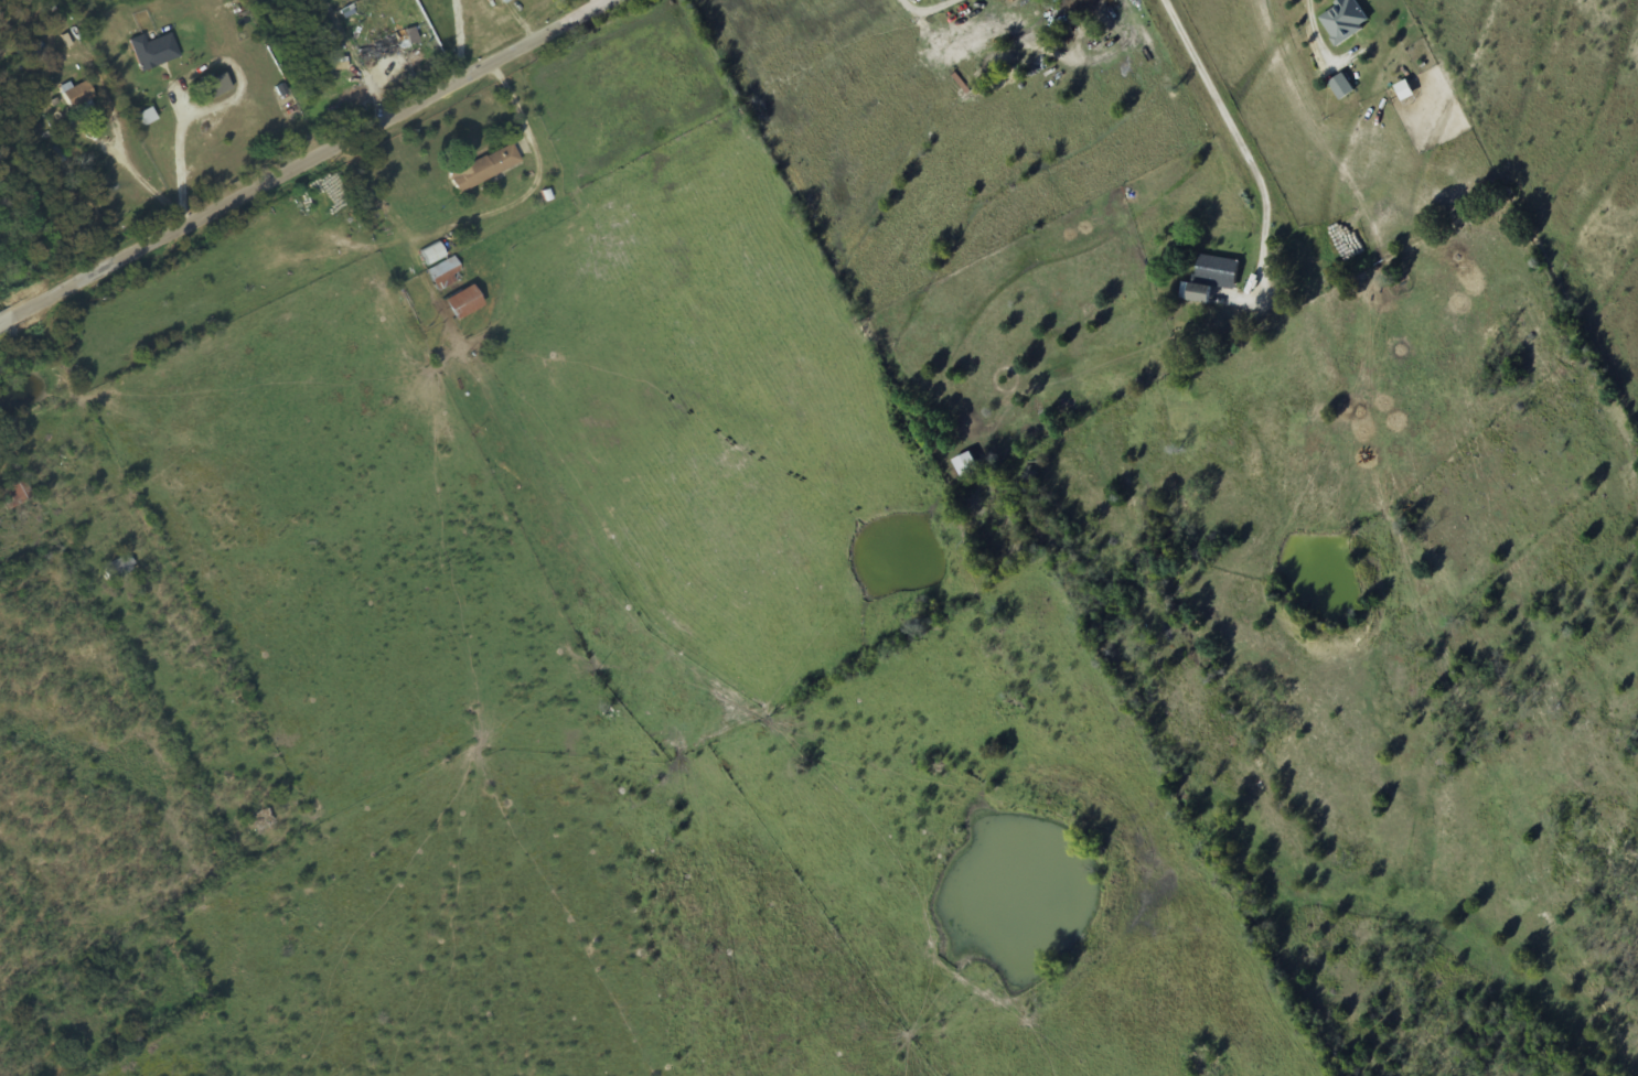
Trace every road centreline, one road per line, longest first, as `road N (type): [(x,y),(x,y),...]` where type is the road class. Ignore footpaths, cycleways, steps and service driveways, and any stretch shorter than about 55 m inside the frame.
road 1 (residential): [(2,327),(52,1075)]
road 2 (residential): [(0,329),(607,0)]
road 3 (residential): [(58,294),(170,657)]

